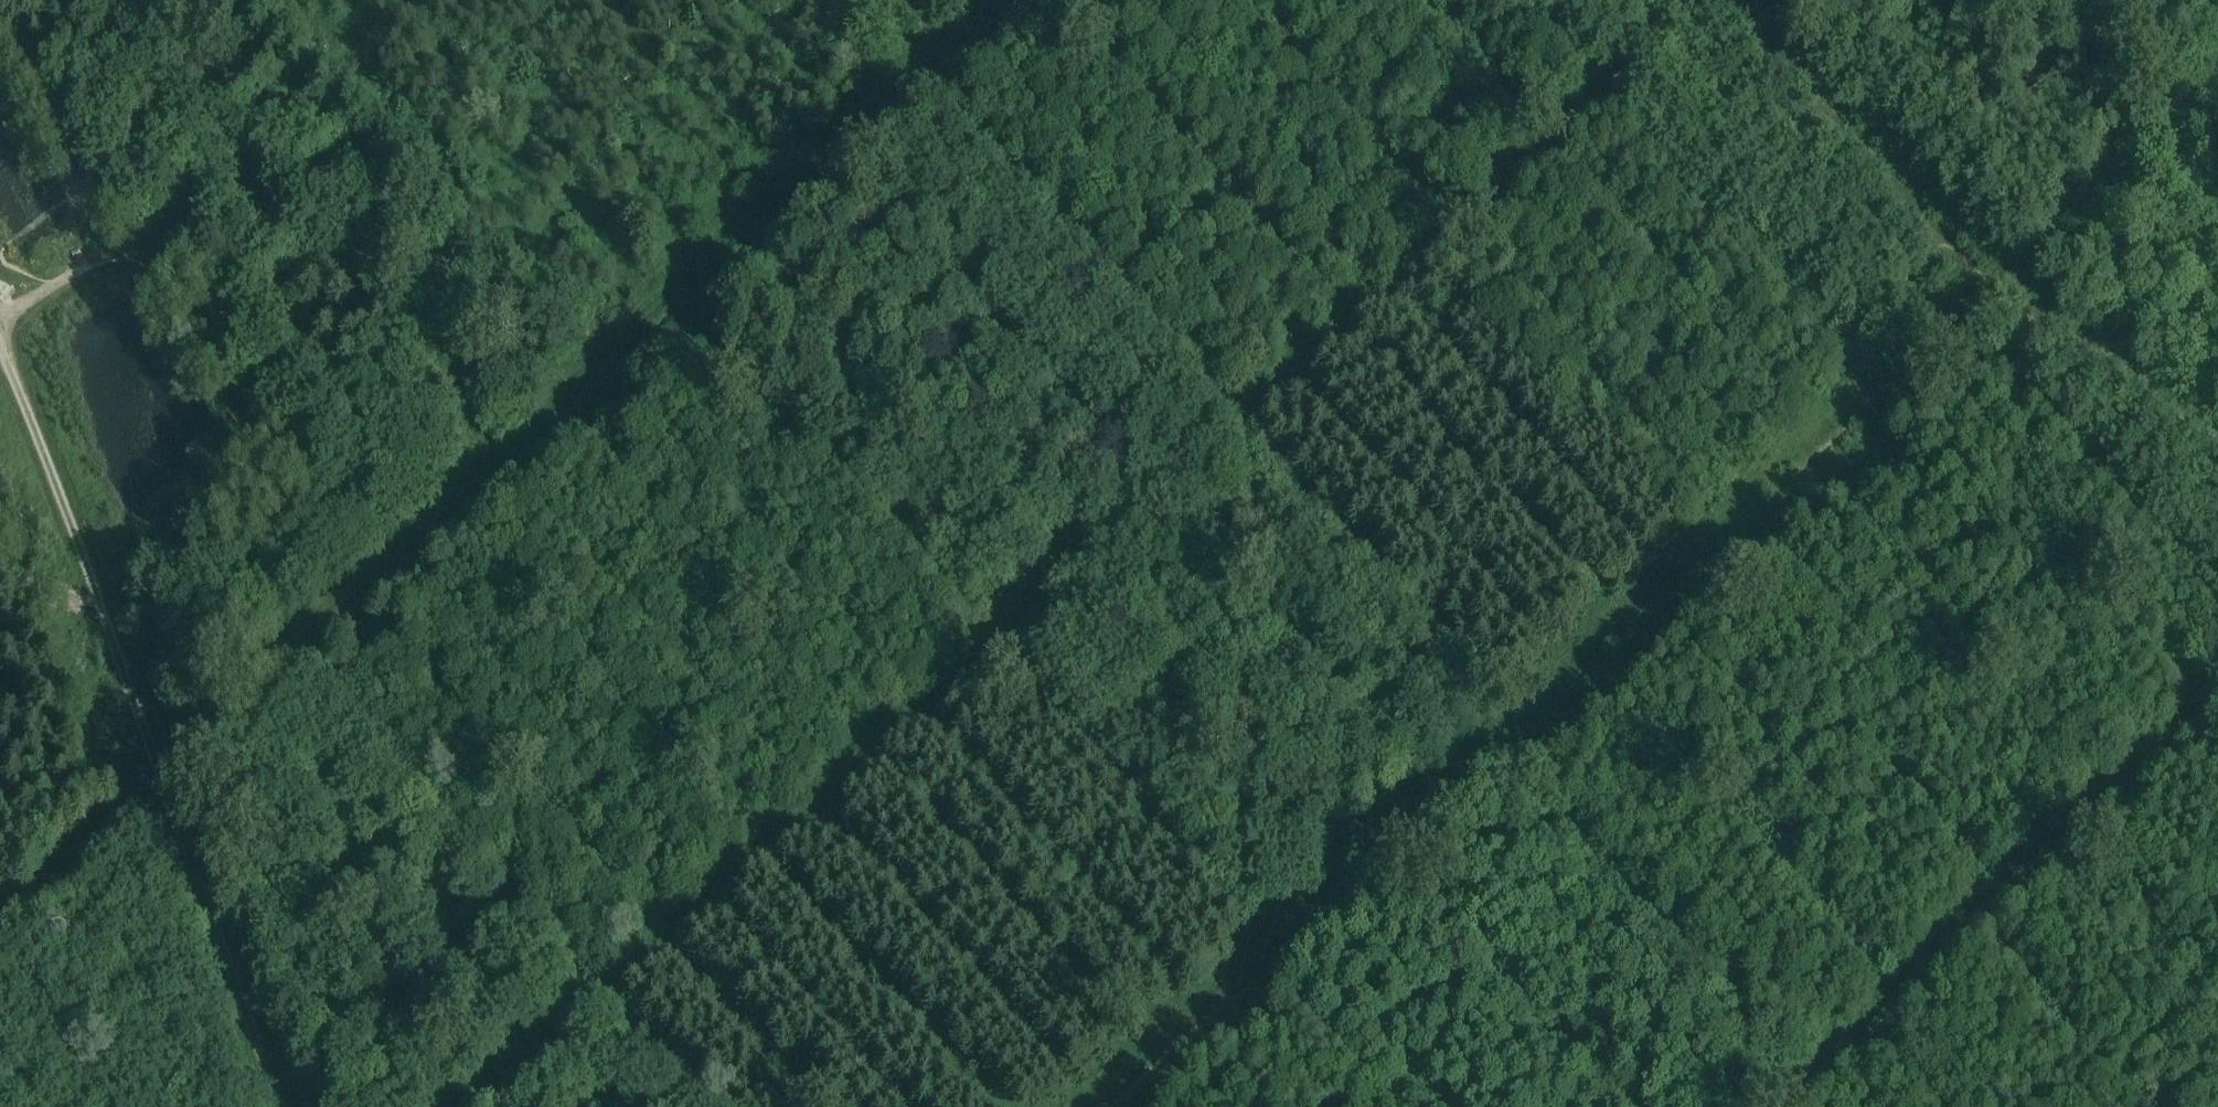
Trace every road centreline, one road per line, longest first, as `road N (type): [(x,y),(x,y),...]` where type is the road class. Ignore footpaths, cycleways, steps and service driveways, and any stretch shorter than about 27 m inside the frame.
road 1 (track): [(279,1106),(0,342)]
road 2 (track): [(396,0),(227,164),(118,248),(0,313)]
road 3 (track): [(1942,245),(1712,0)]
road 4 (track): [(1942,245),(2164,419)]

